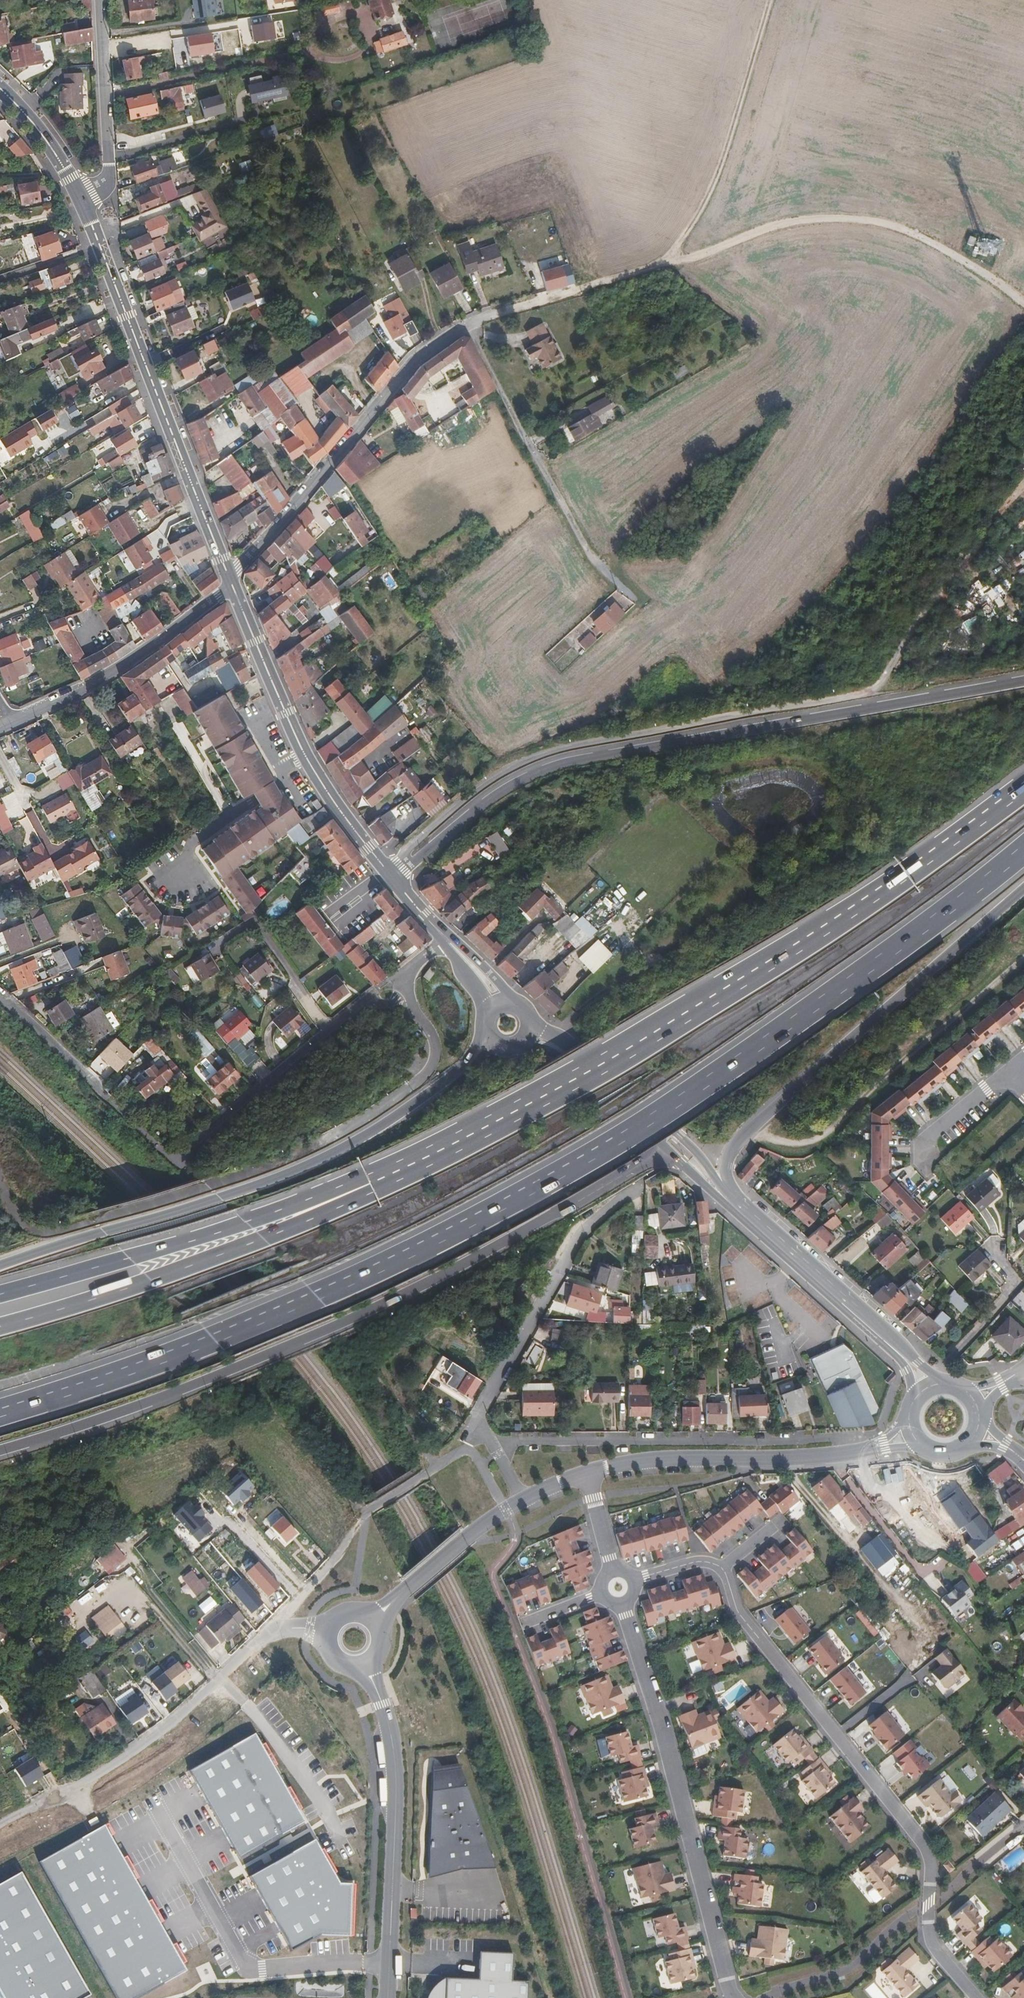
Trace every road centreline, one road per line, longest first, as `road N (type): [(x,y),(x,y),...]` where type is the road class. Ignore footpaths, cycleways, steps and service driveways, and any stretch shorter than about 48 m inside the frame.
road 1 (trunk): [(0,1410),(215,1343),(505,1210),(687,1100),(1023,846)]
road 2 (trunk): [(1023,789),(904,876),(636,1046),(376,1182)]
road 3 (trunk): [(0,1450),(341,1327),(676,1144)]
road 4 (trunk): [(1023,680),(542,763),(389,874)]
road 5 (track): [(476,321),(802,224),(841,221),(895,225),(1023,305)]
road 6 (motorway): [(489,1023),(436,1091),(323,1159),(0,1266)]
road 7 (unclassified): [(389,874),(396,857),(488,779),(525,760),(564,746),(873,692)]
road 8 (residential): [(0,1000),(175,1163),(324,1029),(398,975)]
road 9 (residential): [(398,975),(436,1052),(432,1067),(405,1091),(277,1164),(90,1219)]
road 10 (trunk): [(735,1203),(726,1165),(737,1145),(1023,887)]
road 11 (residential): [(735,1997),(623,1604)]
road 12 (trunk): [(376,1182),(372,1194),(194,1267),(0,1327)]
road 13 (primary): [(227,575),(79,197)]
road 14 (motorway): [(376,1182),(361,1176),(245,1224),(0,1294)]
road 15 (residential): [(0,1825),(121,1760),(277,1627),(324,1633)]
road 16 (residential): [(852,1452),(838,1437),(513,1442),(493,1449)]
road 17 (residential): [(227,575),(416,358),(476,321)]
road 18 (residential): [(365,1669),(383,1704),(396,1784),(388,1997)]
road 19 (primary): [(389,874),(301,748),(231,584)]
road 20 (track): [(476,321),(593,557),(638,598)]
road 21 (residential): [(493,1449),(478,1418),(576,1239),(635,1186)]
road 22 (residential): [(977,1997),(930,1938),(927,1851),(837,1737)]
road 23 (track): [(661,267),(716,189),(773,0)]
road 24 (residential): [(852,1452),(668,1457),(586,1471)]
road 25 (track): [(873,692),(1023,475)]
road 26 (tertiary): [(10,725),(146,649),(231,584)]
road 27 (primary): [(900,1354),(735,1203)]
road 28 (residential): [(79,197),(108,177),(100,0)]
road 29 (residential): [(837,1737),(737,1609),(722,1567)]
road 30 (residential): [(522,1500),(373,1617)]
road 31 (primary): [(676,1144),(552,1045)]
road 32 (primary): [(79,197),(42,134),(0,88)]
road 33 (unclassified): [(90,1219),(26,1229),(0,1176)]
road 34 (residential): [(925,1154),(923,1137),(1008,1075)]

